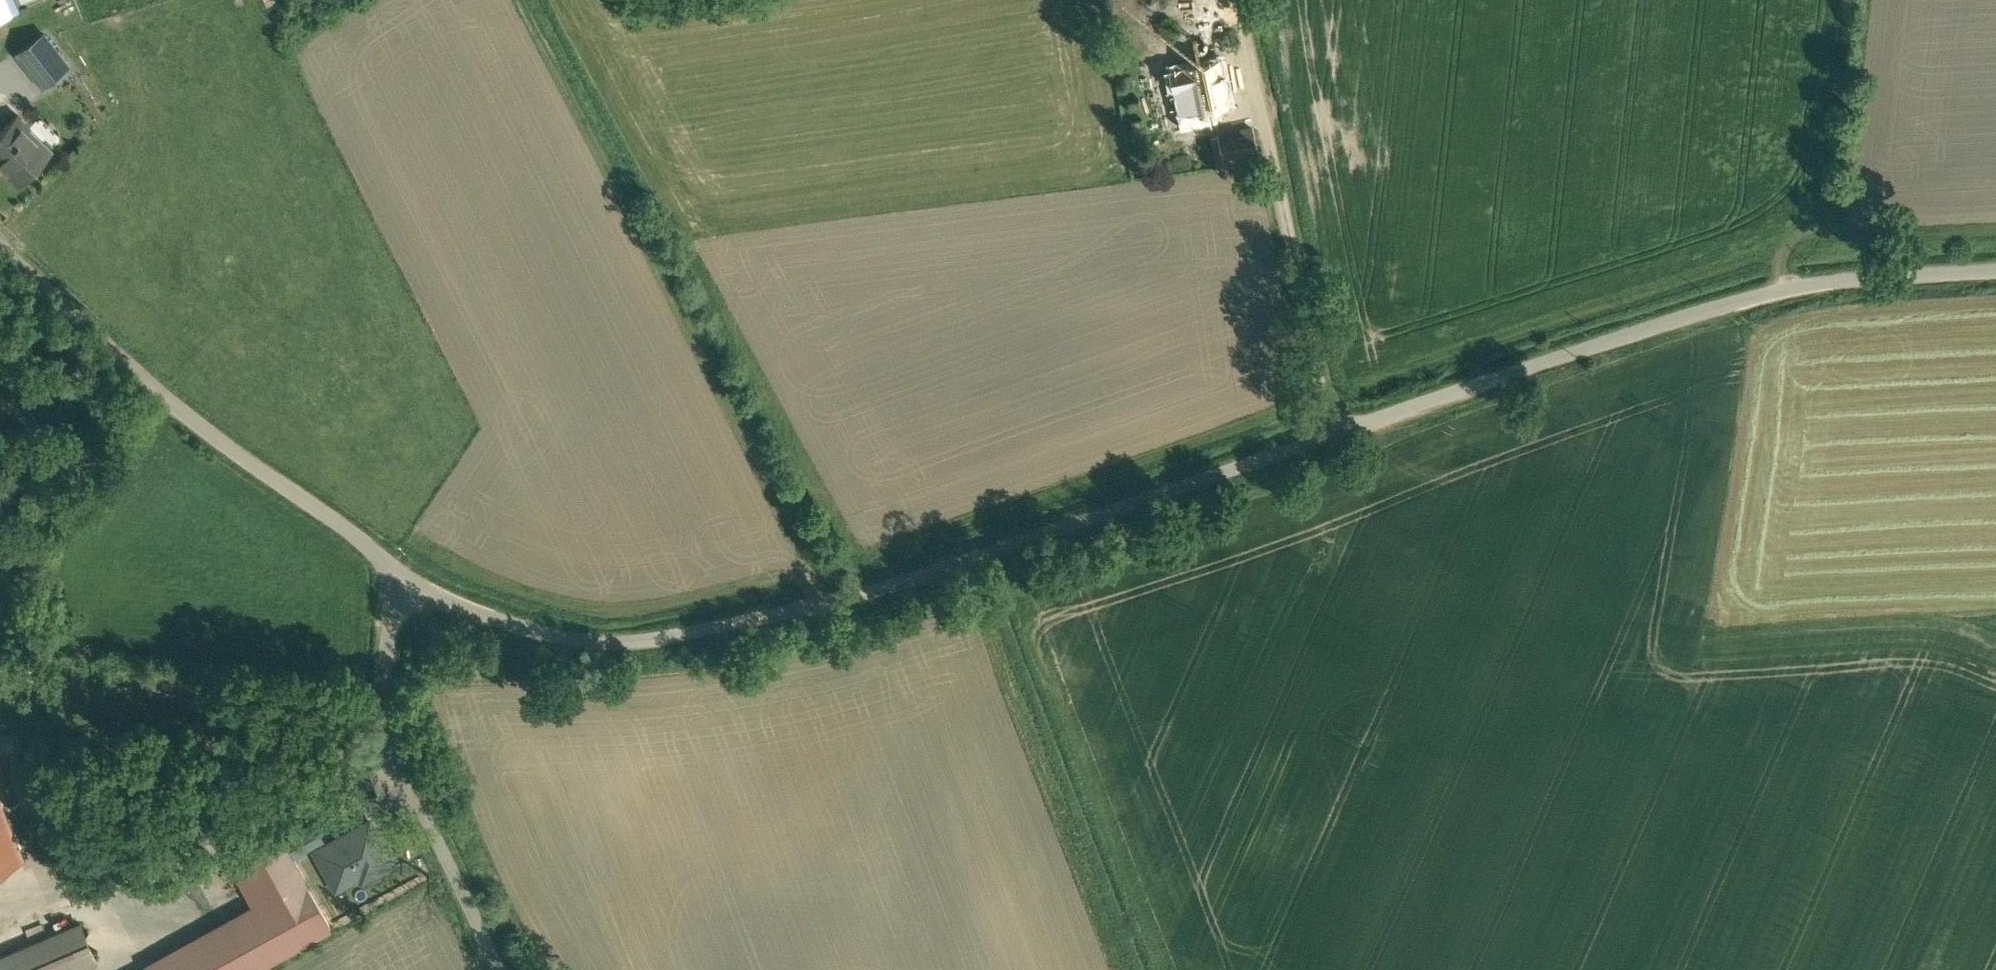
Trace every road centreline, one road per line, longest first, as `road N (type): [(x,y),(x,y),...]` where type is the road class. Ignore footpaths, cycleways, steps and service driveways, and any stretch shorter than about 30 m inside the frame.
road 1 (unclassified): [(397,570),(522,628),(569,639),(652,638),(782,611),(1335,437),(1717,301),(1819,284),(1995,278)]
road 2 (unclassified): [(397,570),(202,429),(0,249)]
road 3 (track): [(1335,437),(1248,55),(1244,0)]
road 4 (unclassified): [(481,969),(385,722),(397,570)]

